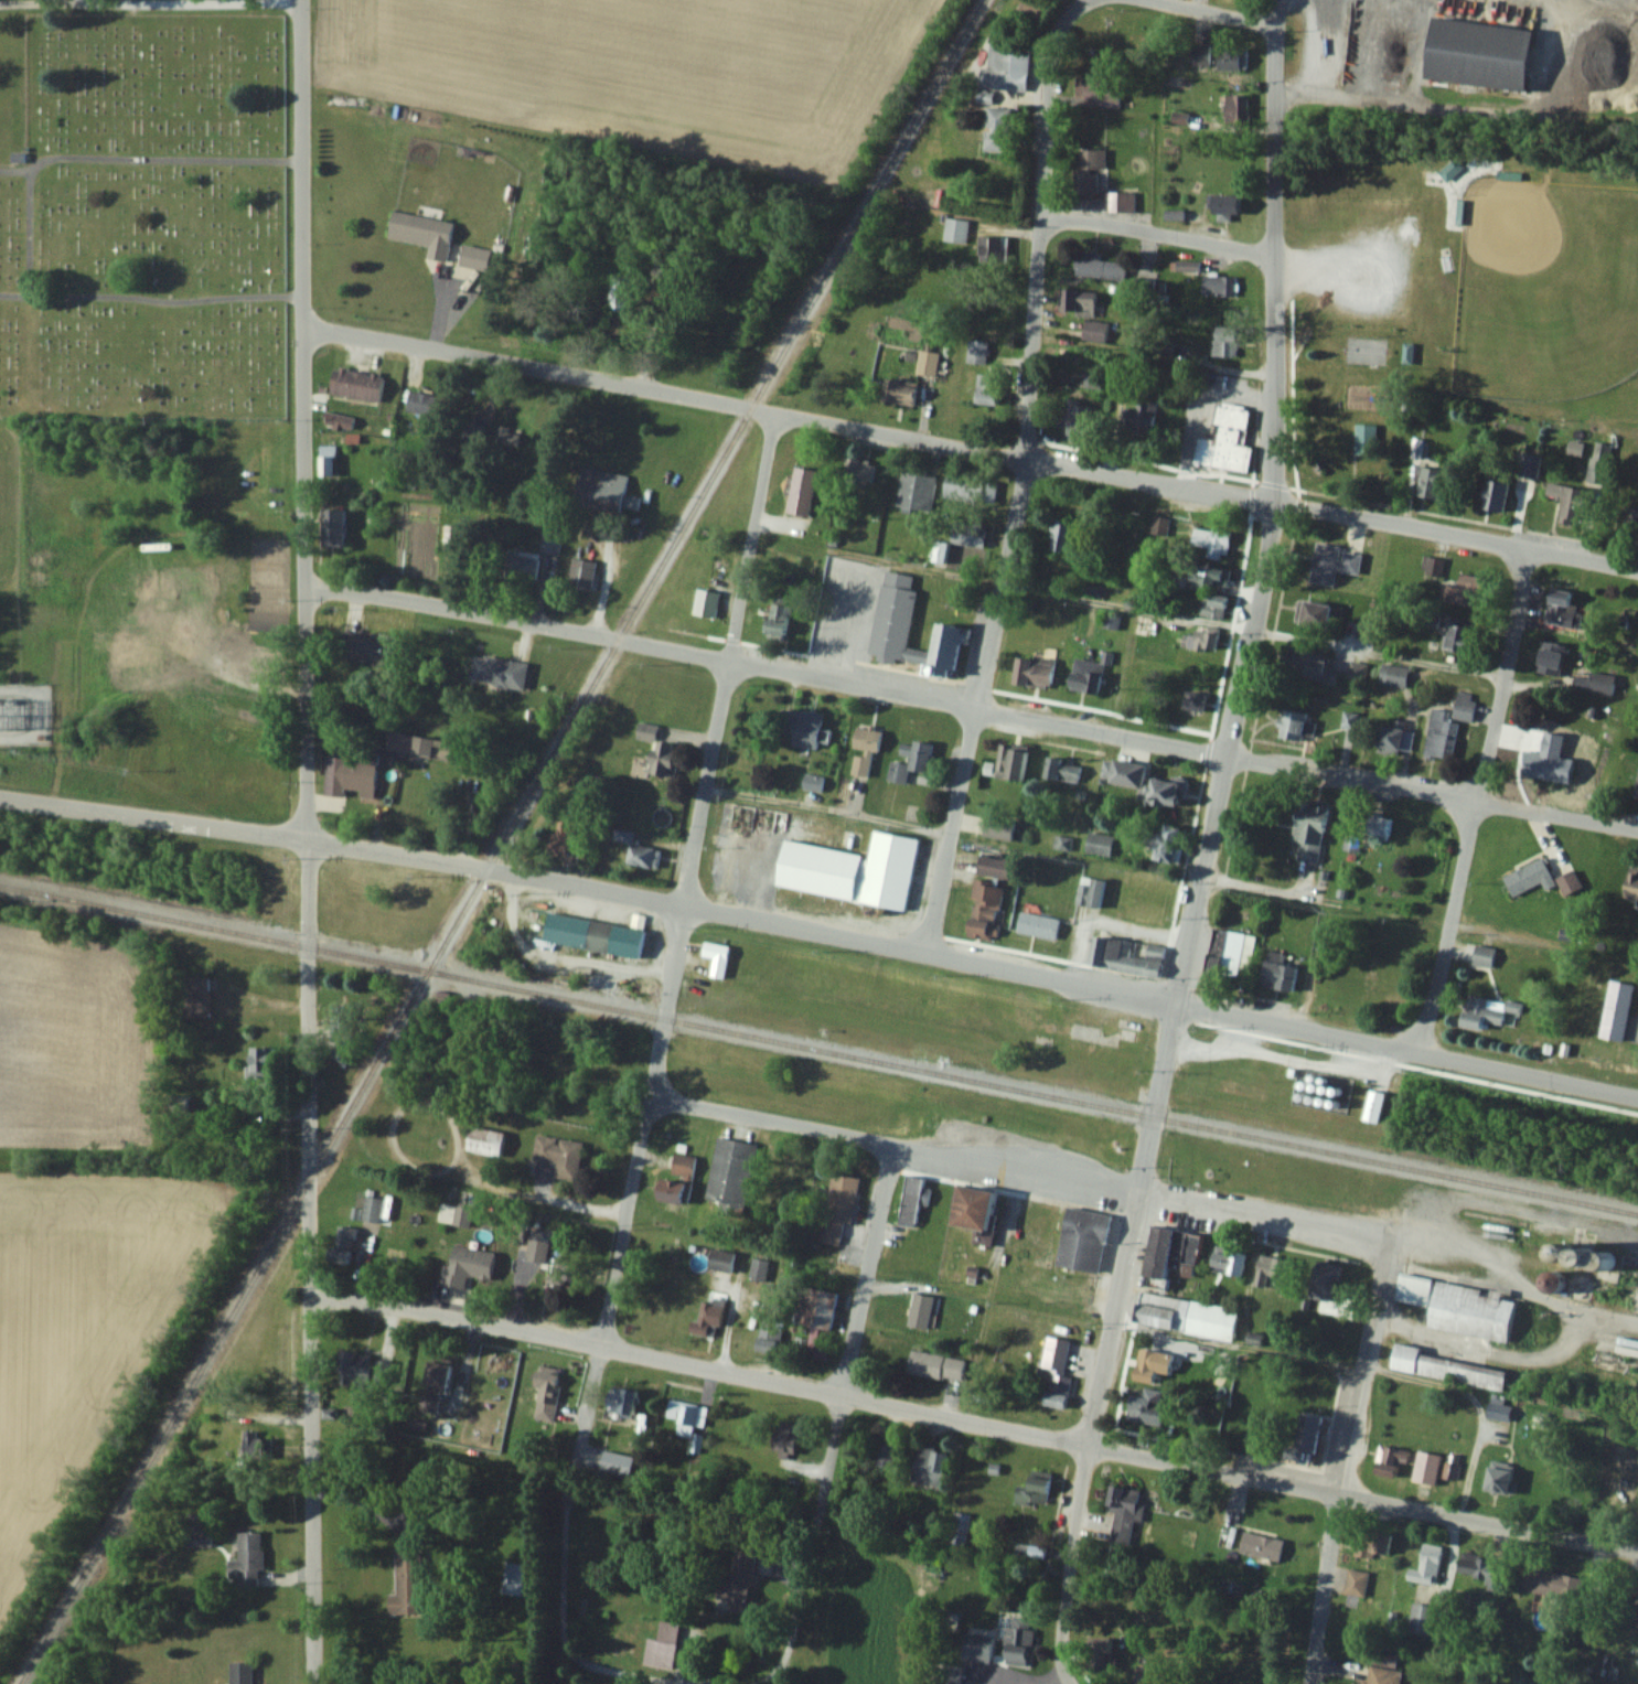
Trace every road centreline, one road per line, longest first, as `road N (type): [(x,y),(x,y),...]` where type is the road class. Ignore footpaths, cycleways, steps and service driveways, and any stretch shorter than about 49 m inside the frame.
road 1 (residential): [(309,1683),(304,0)]
road 2 (residential): [(1229,755),(308,582)]
road 3 (secondary): [(1175,1005),(684,903),(308,843)]
road 4 (residential): [(1086,1442),(308,1288)]
road 5 (residential): [(1229,755),(1271,504),(1279,0)]
road 6 (residential): [(1387,1244),(652,1100)]
road 7 (residential): [(1024,462),(303,325)]
road 8 (residential): [(1637,568),(1024,462)]
road 9 (residential): [(1637,1551),(1086,1442)]
road 10 (residential): [(927,950),(1024,462)]
road 11 (residential): [(1064,1678),(1060,1659),(1086,1442),(1138,1195)]
road 12 (residential): [(602,1343),(684,903)]
road 13 (residential): [(1307,1683),(1331,1492),(1387,1244)]
road 14 (residential): [(1637,831),(1229,755)]
road 15 (residential): [(660,1683),(584,1666),(559,1623),(566,1493),(602,1343)]
road 16 (residential): [(842,1395),(788,1635),(732,1681),(703,1683)]
road 17 (secondary): [(308,843),(0,798)]
road 18 (residential): [(1387,1244),(1548,1301),(1637,1320)]
road 19 (residential): [(1418,1053),(1476,800)]
road 20 (residential): [(1476,800),(1537,548)]
road 21 (residential): [(1175,1005),(1229,755)]
road 22 (residential): [(1024,462),(1041,208)]
road 23 (residential): [(729,662),(775,414)]
road 24 (residential): [(842,1395),(893,1148)]
road 25 (secondary): [(1418,1053),(1175,1005)]
road 26 (residential): [(684,903),(729,662)]
road 27 (residential): [(1370,1321),(1529,1354),(1559,1343),(1596,1313)]
road 28 (residential): [(1273,257),(1041,208)]
road 29 (secondary): [(1637,1096),(1418,1053)]
road 30 (residential): [(1138,1195),(1175,1005)]
road 31 (residential): [(1041,208),(1054,22)]
road 32 (residential): [(1152,0),(1277,25)]

